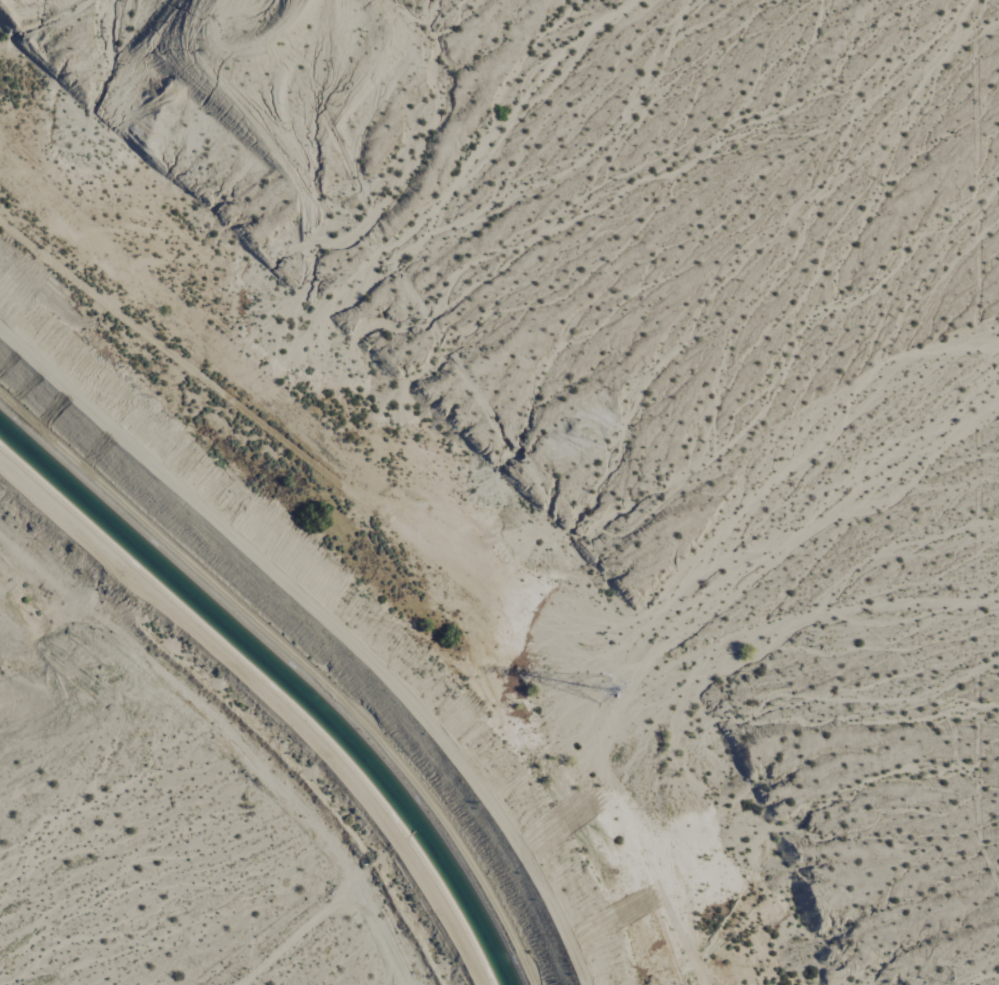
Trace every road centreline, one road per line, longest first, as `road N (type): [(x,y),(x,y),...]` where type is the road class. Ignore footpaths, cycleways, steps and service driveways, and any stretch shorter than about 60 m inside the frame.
road 1 (residential): [(235,984),(329,907)]

